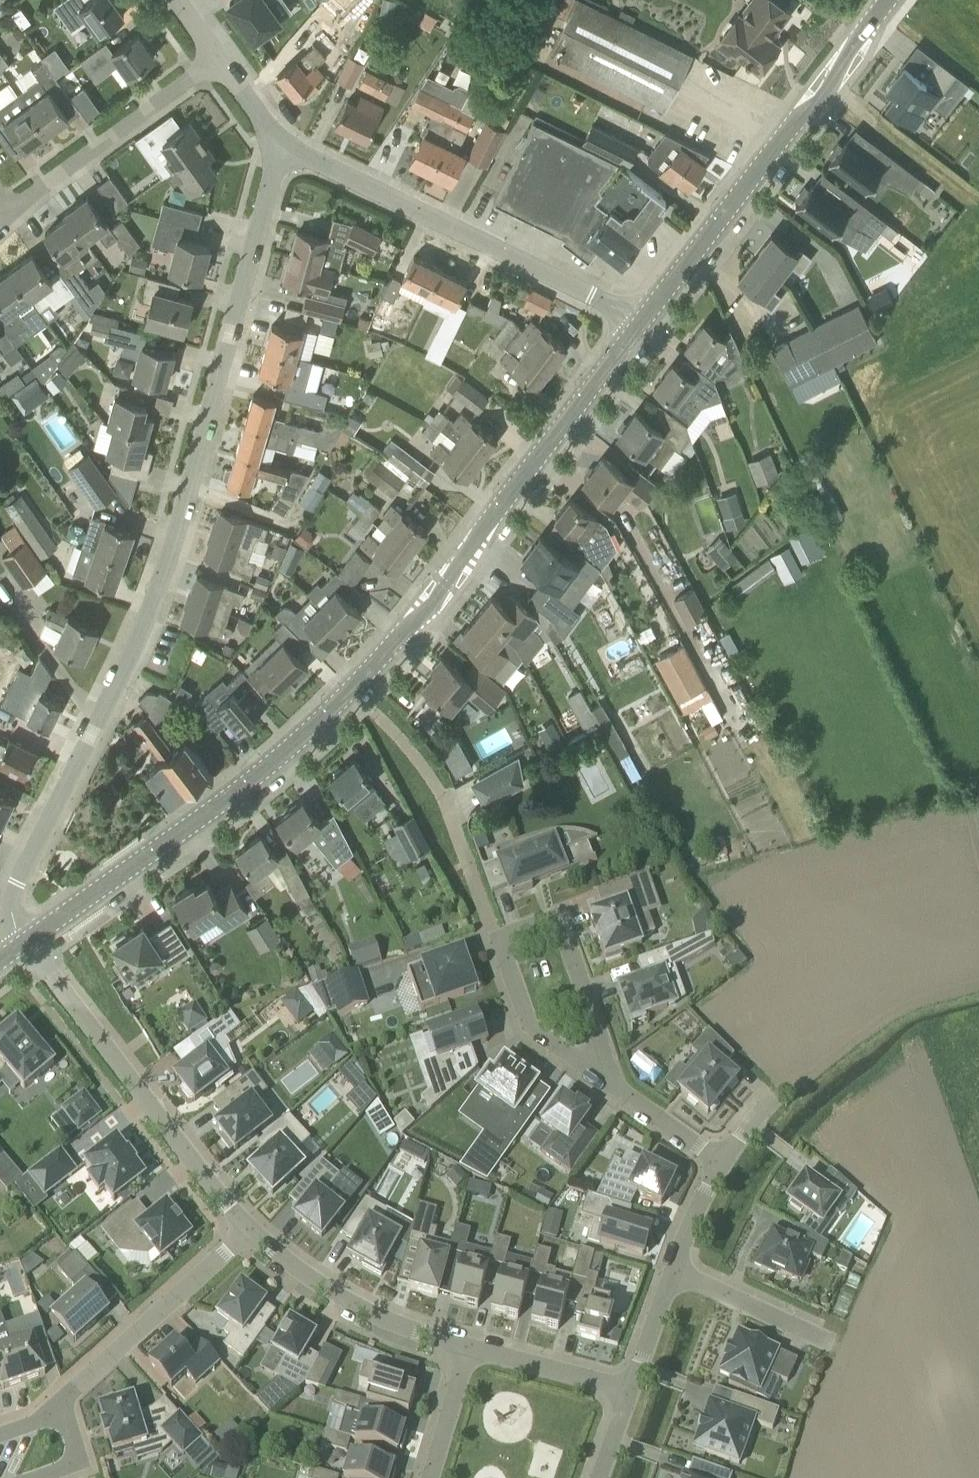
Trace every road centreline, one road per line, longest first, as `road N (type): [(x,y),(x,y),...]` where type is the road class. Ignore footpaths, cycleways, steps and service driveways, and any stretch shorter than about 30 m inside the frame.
road 1 (secondary): [(18,957),(302,742),(458,569),(651,322)]
road 2 (residential): [(18,957),(18,881),(161,609),(290,150)]
road 3 (residential): [(651,322),(290,150)]
road 4 (secondary): [(651,322),(887,0)]
road 5 (residential): [(257,1241),(18,957)]
road 6 (residential): [(627,1101),(555,923),(495,946)]
road 7 (residential): [(62,1403),(257,1241)]
road 8 (residential): [(472,1351),(347,1307),(257,1241)]
road 9 (residential): [(25,218),(217,70)]
road 10 (residential): [(627,1101),(530,1035),(495,946)]
road 11 (residential): [(495,946),(437,784)]
road 12 (residential): [(634,1399),(472,1351)]
road 13 (residential): [(675,1266),(820,1338)]
road 14 (residential): [(634,1399),(675,1266)]
road 15 (residential): [(430,1477),(472,1351)]

